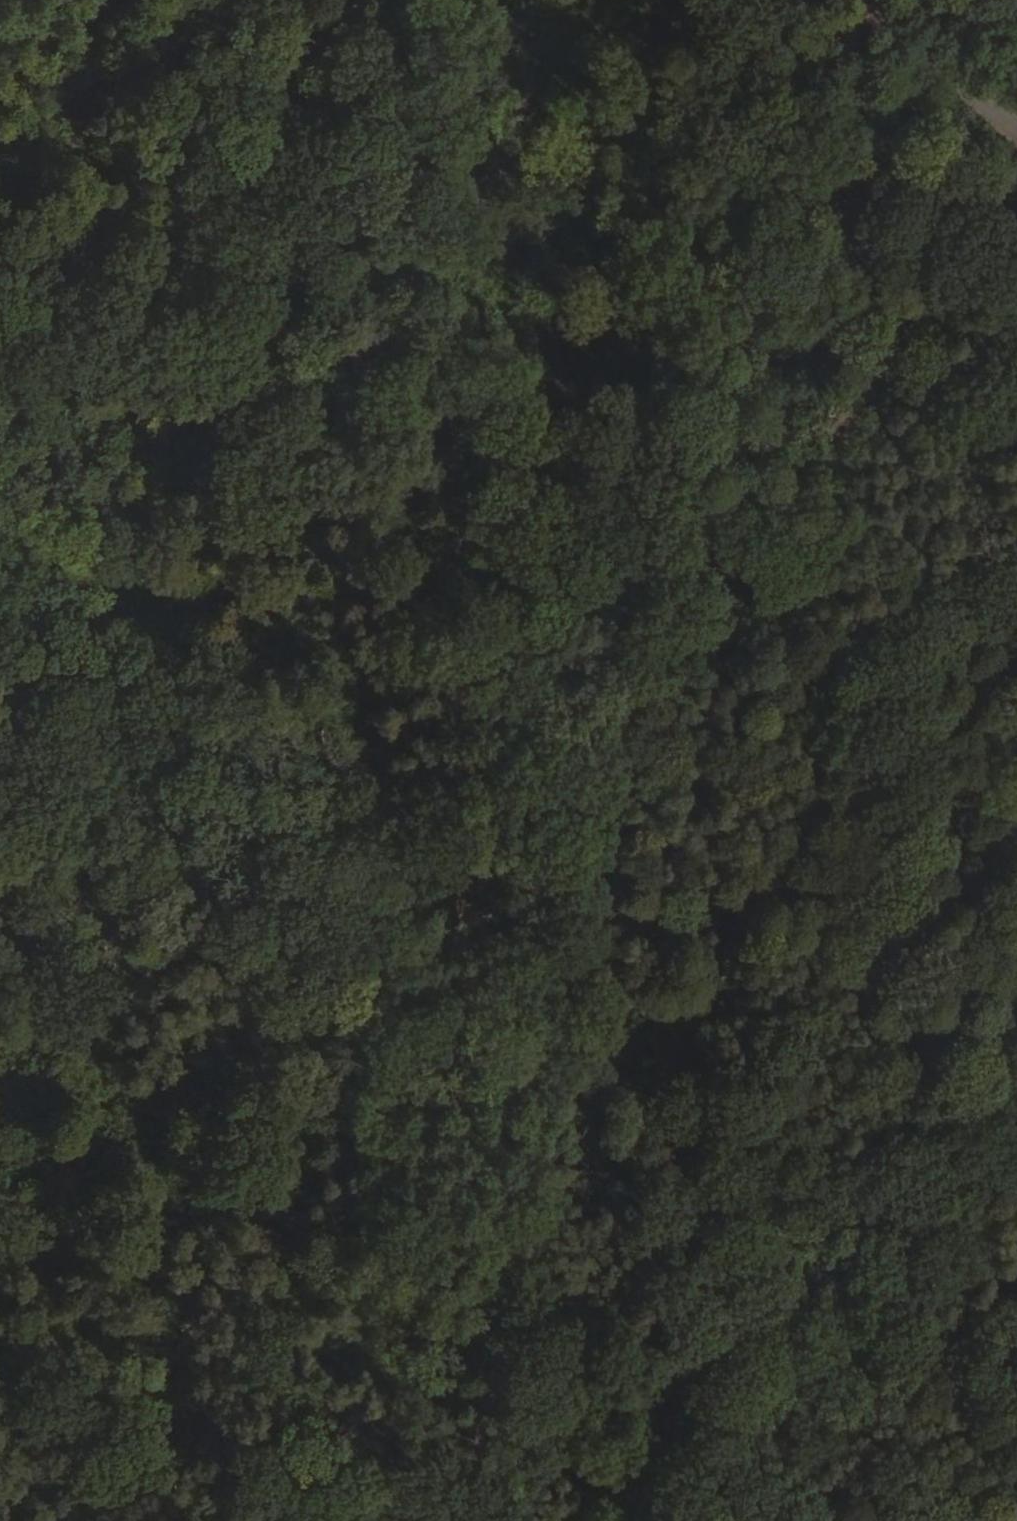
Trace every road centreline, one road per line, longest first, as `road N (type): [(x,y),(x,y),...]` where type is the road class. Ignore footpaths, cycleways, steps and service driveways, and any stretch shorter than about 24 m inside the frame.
road 1 (unclassified): [(1016,140),(853,0)]

